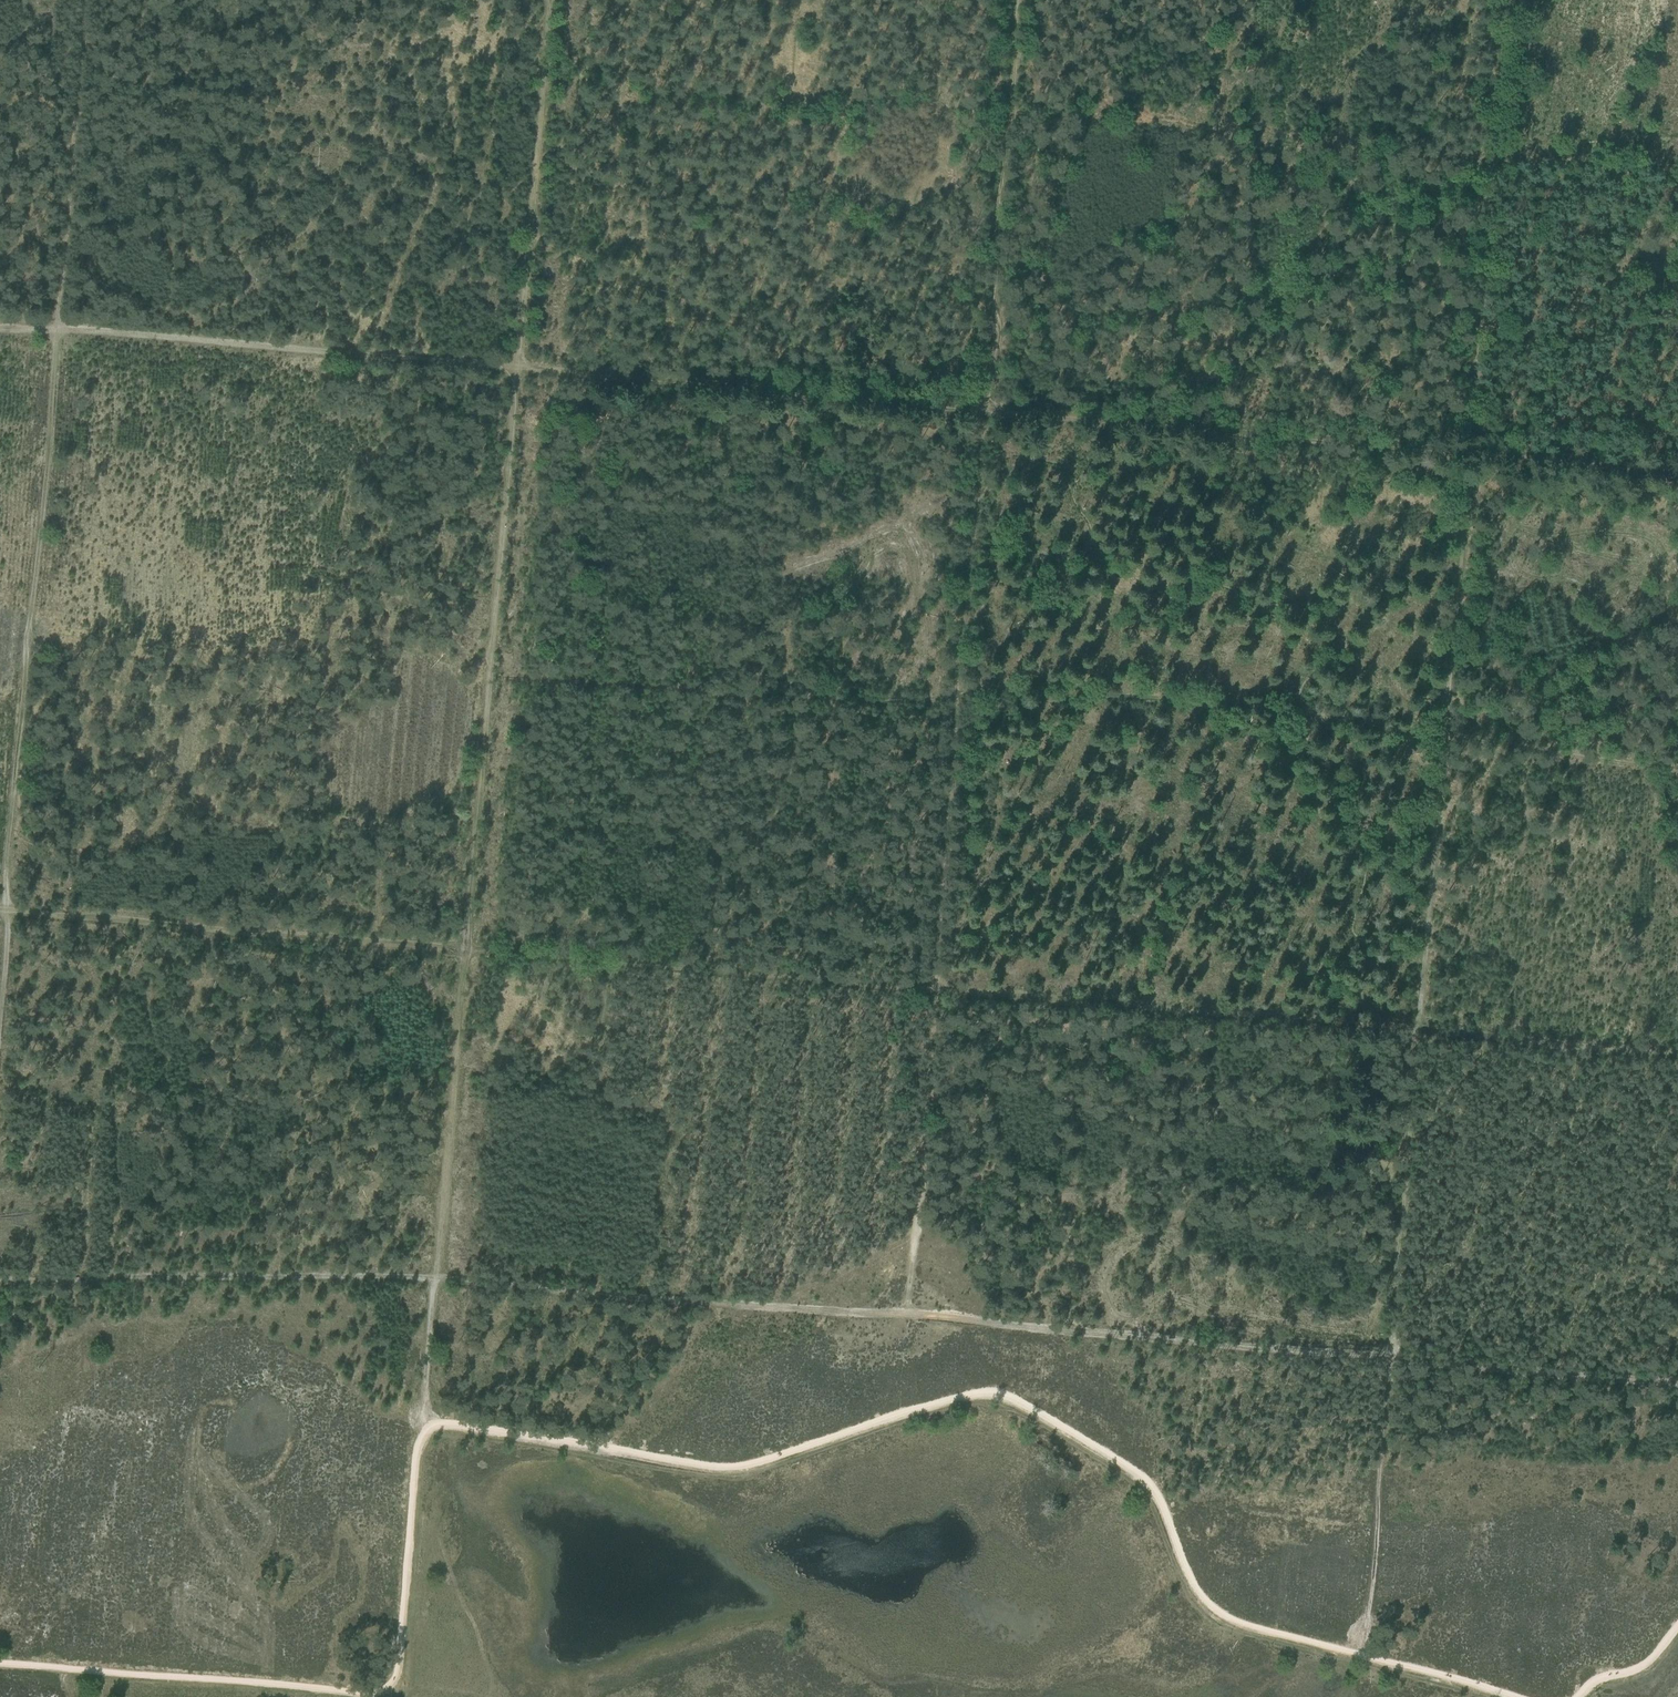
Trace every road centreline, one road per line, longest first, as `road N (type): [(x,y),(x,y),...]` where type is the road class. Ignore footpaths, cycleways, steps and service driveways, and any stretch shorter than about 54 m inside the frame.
road 1 (track): [(1362,1659),(1216,1618),(1193,1596),(1143,1486),(1008,1402),(978,1397),(736,1473),(430,1429),(419,1453),(403,1672),(390,1695),(0,1668)]
road 2 (track): [(1,911),(1677,1058)]
road 3 (track): [(1677,1384),(432,1273),(0,1283)]
road 4 (track): [(1677,770),(1441,732),(1110,698),(790,696),(490,673)]
road 5 (track): [(1419,963),(1498,0)]
road 6 (track): [(905,1320),(985,415)]
road 7 (track): [(490,673),(432,1273),(423,1418),(430,1429)]
road 8 (track): [(1362,1659),(1419,963)]
road 9 (track): [(1677,176),(1009,114)]
road 10 (track): [(1677,473),(1037,421)]
road 11 (track): [(1,911),(56,330)]
road 12 (track): [(985,415),(509,378)]
road 13 (track): [(509,378),(56,330)]
road 14 (track): [(985,415),(1020,0)]
road 15 (track): [(549,0),(509,378)]
road 16 (track): [(56,330),(84,0)]
road 17 (track): [(509,378),(490,673)]
road 18 (track): [(1504,1696),(1362,1659)]
road 19 (track): [(1677,1630),(1636,1674),(1601,1677),(1583,1696)]

